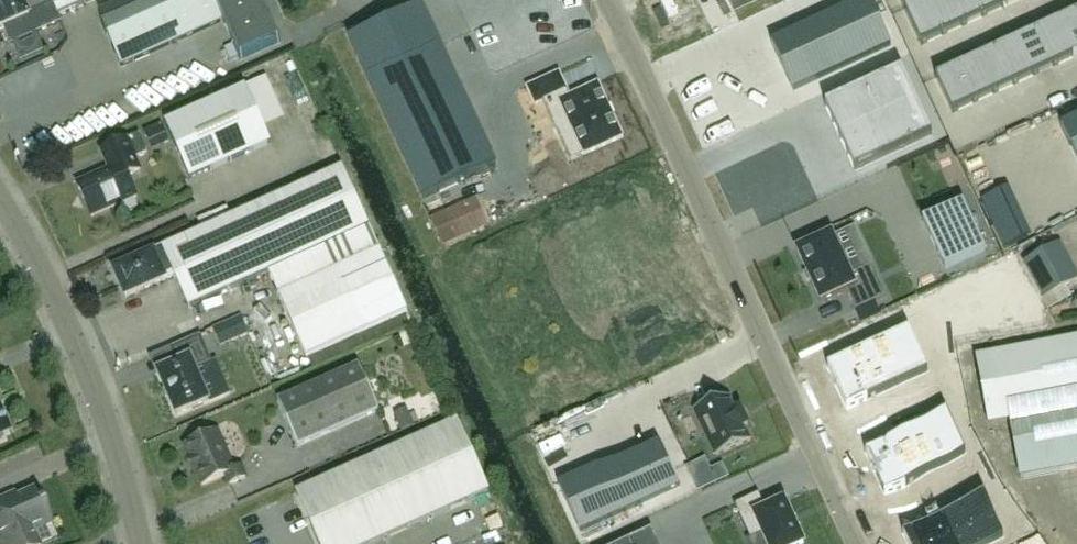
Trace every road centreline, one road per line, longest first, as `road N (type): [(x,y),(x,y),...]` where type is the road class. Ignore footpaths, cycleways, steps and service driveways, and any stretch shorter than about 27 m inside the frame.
road 1 (unclassified): [(861,543),(609,0)]
road 2 (residential): [(136,543),(77,339),(0,202)]

